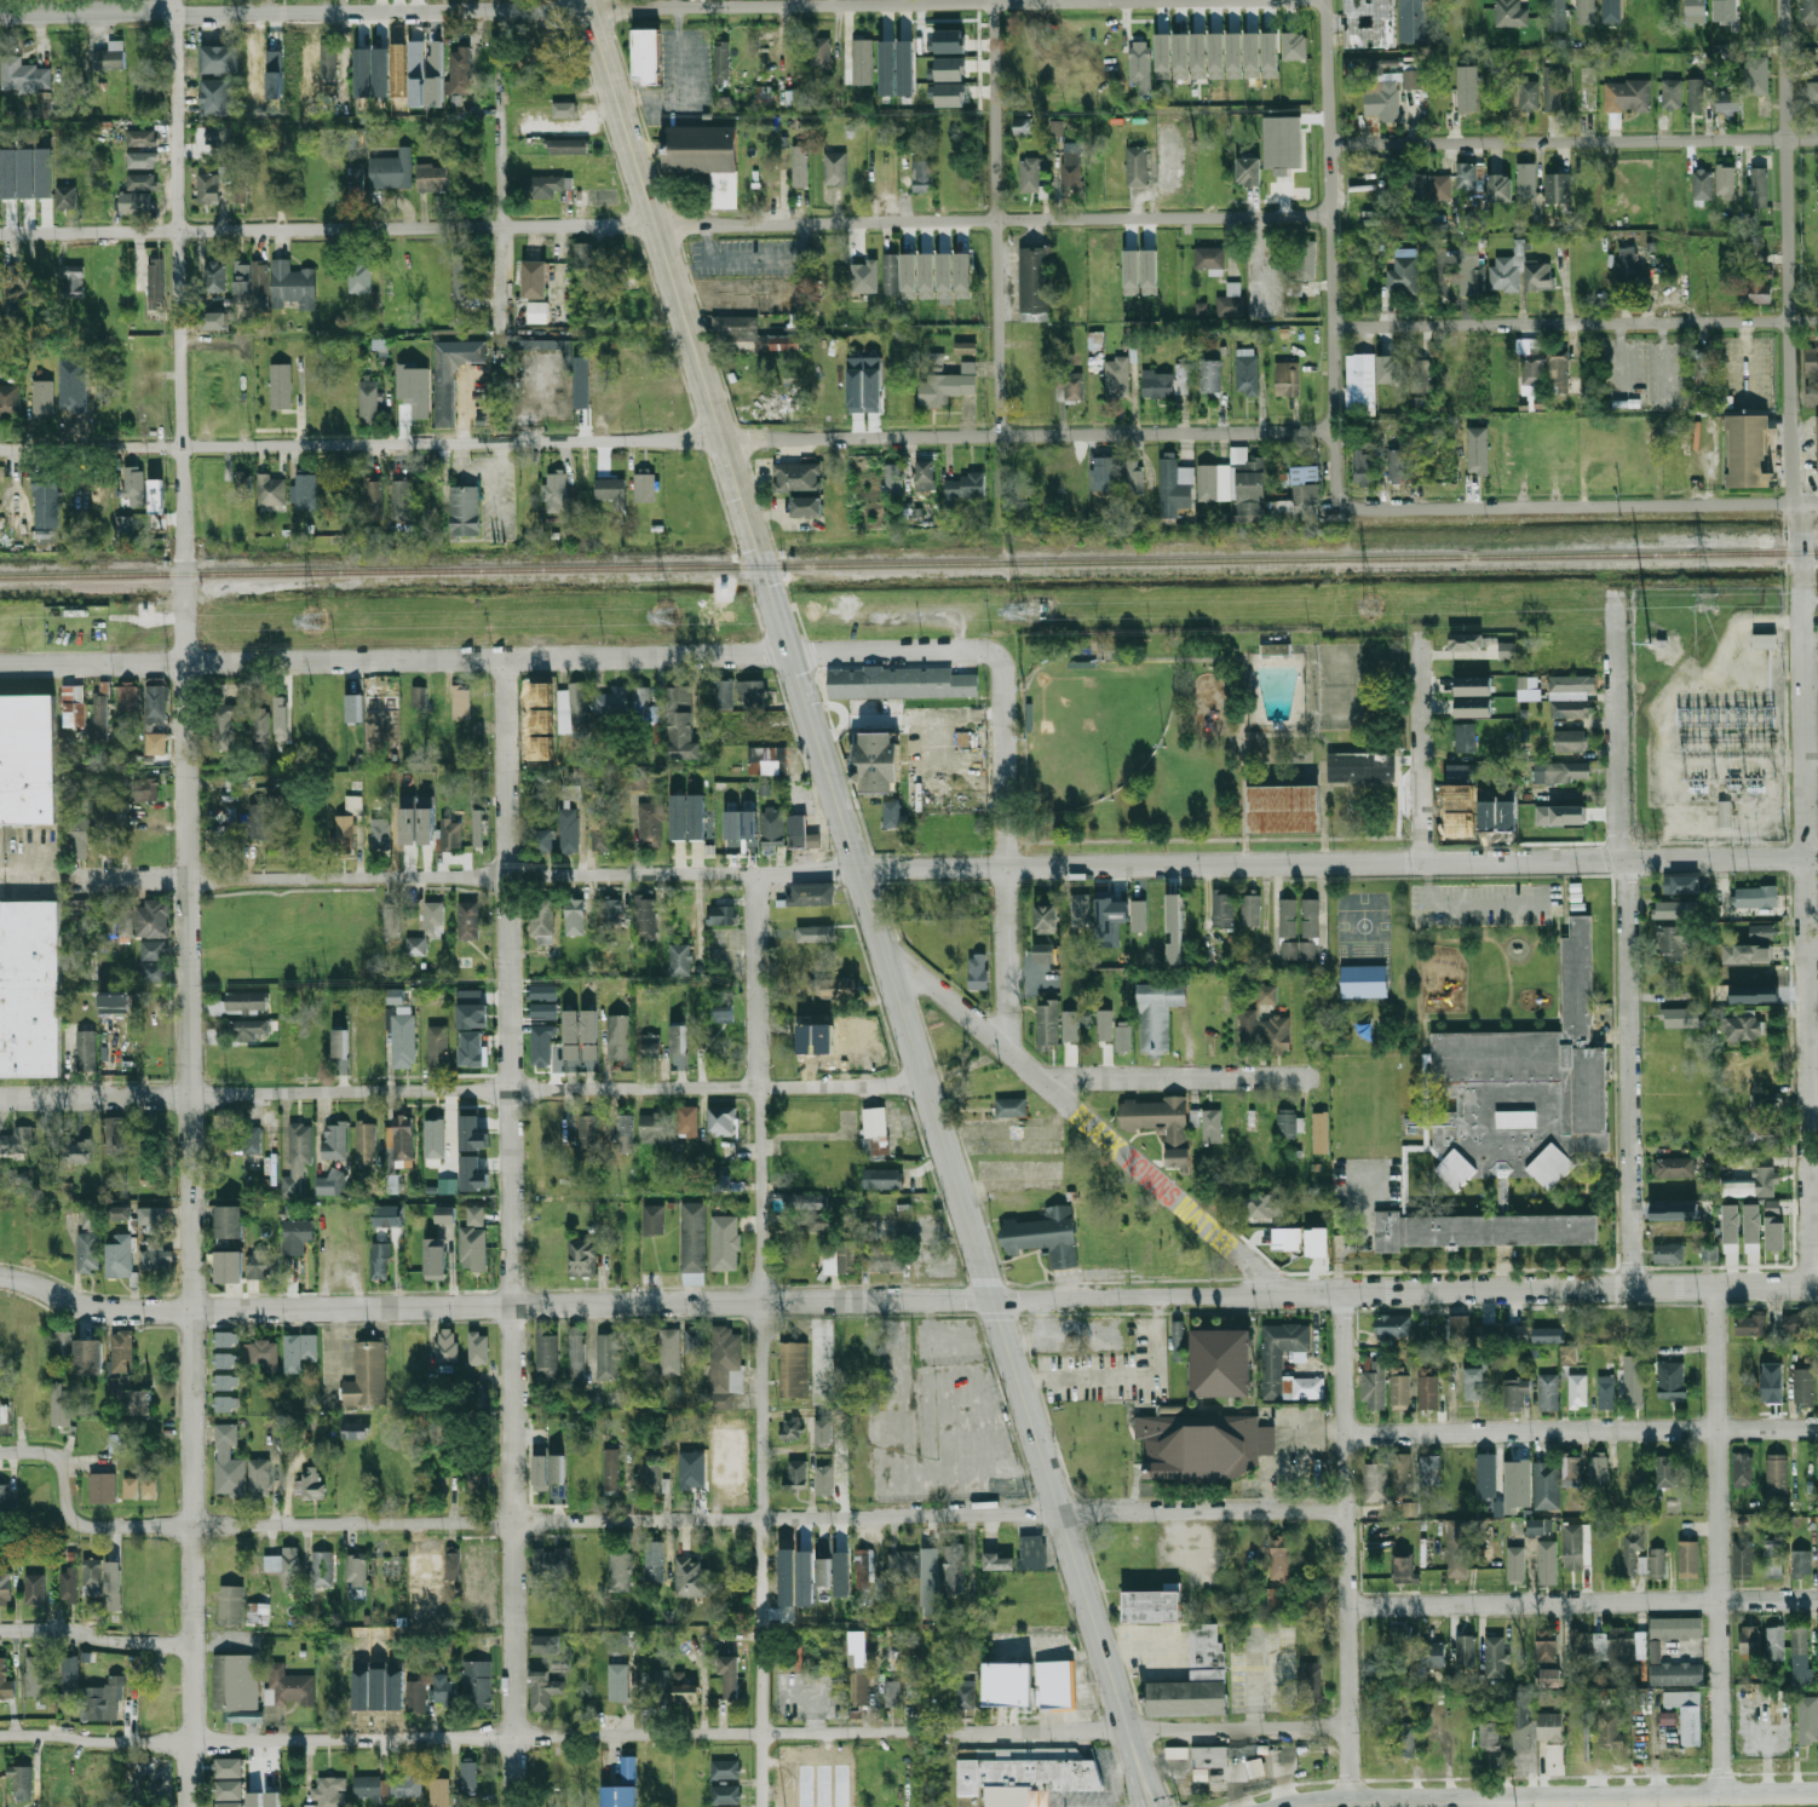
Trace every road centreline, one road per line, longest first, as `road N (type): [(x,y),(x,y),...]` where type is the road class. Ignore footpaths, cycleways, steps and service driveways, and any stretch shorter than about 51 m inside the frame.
road 1 (residential): [(187,1806),(188,877),(172,0)]
road 2 (residential): [(69,880),(1817,860)]
road 3 (residential): [(0,1455),(54,1457),(74,1524),(87,1527),(1346,1515)]
road 4 (residential): [(0,1732),(113,1742),(1351,1728)]
road 5 (residential): [(0,449),(1336,432)]
road 6 (residential): [(0,234),(1333,215)]
road 7 (residential): [(0,15),(1328,0)]
road 8 (residential): [(0,1277),(73,1304),(131,1313),(1282,1293)]
road 9 (residential): [(1813,1283),(1786,0)]
road 10 (residential): [(517,1806),(505,658)]
road 11 (residential): [(0,665),(974,651),(1002,664)]
road 12 (secondary): [(884,951),(581,0)]
road 13 (residential): [(764,1806),(756,871)]
road 14 (residential): [(0,1098),(927,1087)]
road 15 (residential): [(1629,1285),(1627,882),(1616,836),(1618,591)]
road 16 (secondary): [(1132,1738),(927,1087)]
road 17 (residential): [(1282,1293),(1817,1283)]
road 18 (residential): [(1282,1293),(884,951)]
road 19 (residential): [(1724,1794),(1716,1284)]
road 20 (residential): [(1353,1797),(1344,1291)]
road 21 (residential): [(1347,502),(1336,432),(1328,0)]
road 22 (residential): [(1331,143),(1817,140)]
road 23 (residential): [(1336,326),(1817,322)]
road 24 (residential): [(1347,502),(1359,510),(1817,506)]
road 25 (residential): [(1345,1435),(1817,1430)]
road 26 (residential): [(1347,1606),(1817,1601)]
road 27 (residential): [(1002,436),(992,0)]
road 28 (residential): [(1008,1051),(1002,664)]
road 29 (primary): [(1816,1792),(1433,1799)]
road 30 (residential): [(1425,864),(1421,594)]
road 31 (residential): [(1051,1087),(1313,1078)]
road 32 (residential): [(499,317),(499,71)]
road 33 (residential): [(0,1632),(190,1646)]
road 34 (primary): [(1433,1799),(1280,1806)]
road 35 (secondary): [(927,1087),(884,951)]

